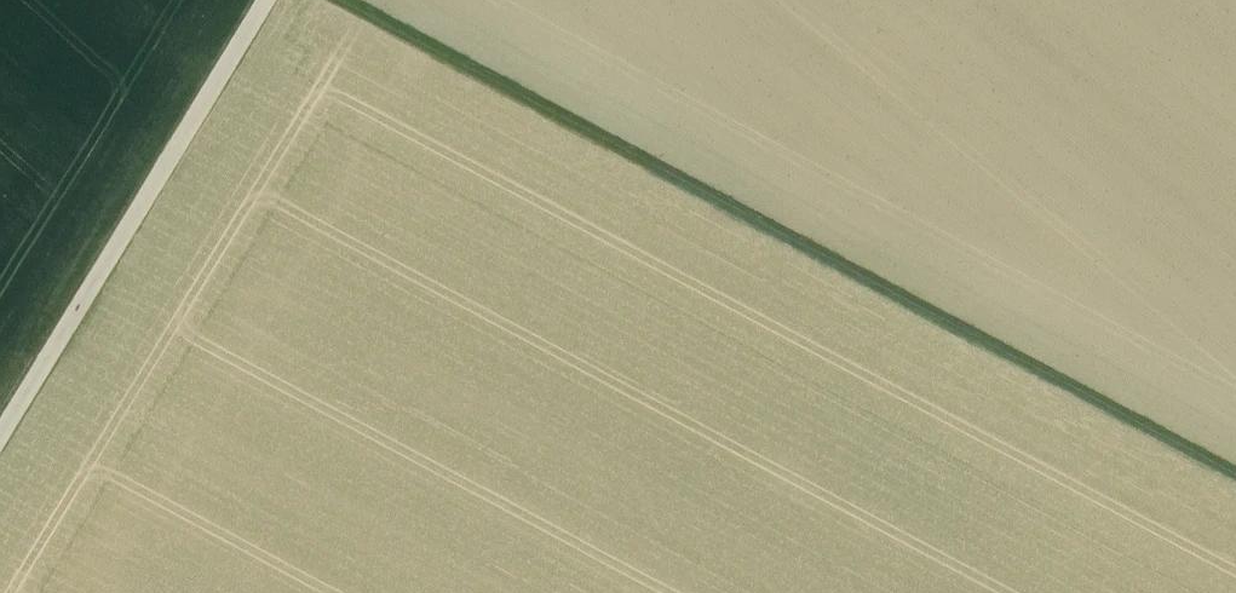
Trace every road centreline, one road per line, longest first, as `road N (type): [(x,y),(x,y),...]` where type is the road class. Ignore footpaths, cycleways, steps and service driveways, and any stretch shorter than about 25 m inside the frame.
road 1 (track): [(0,454),(275,0)]

